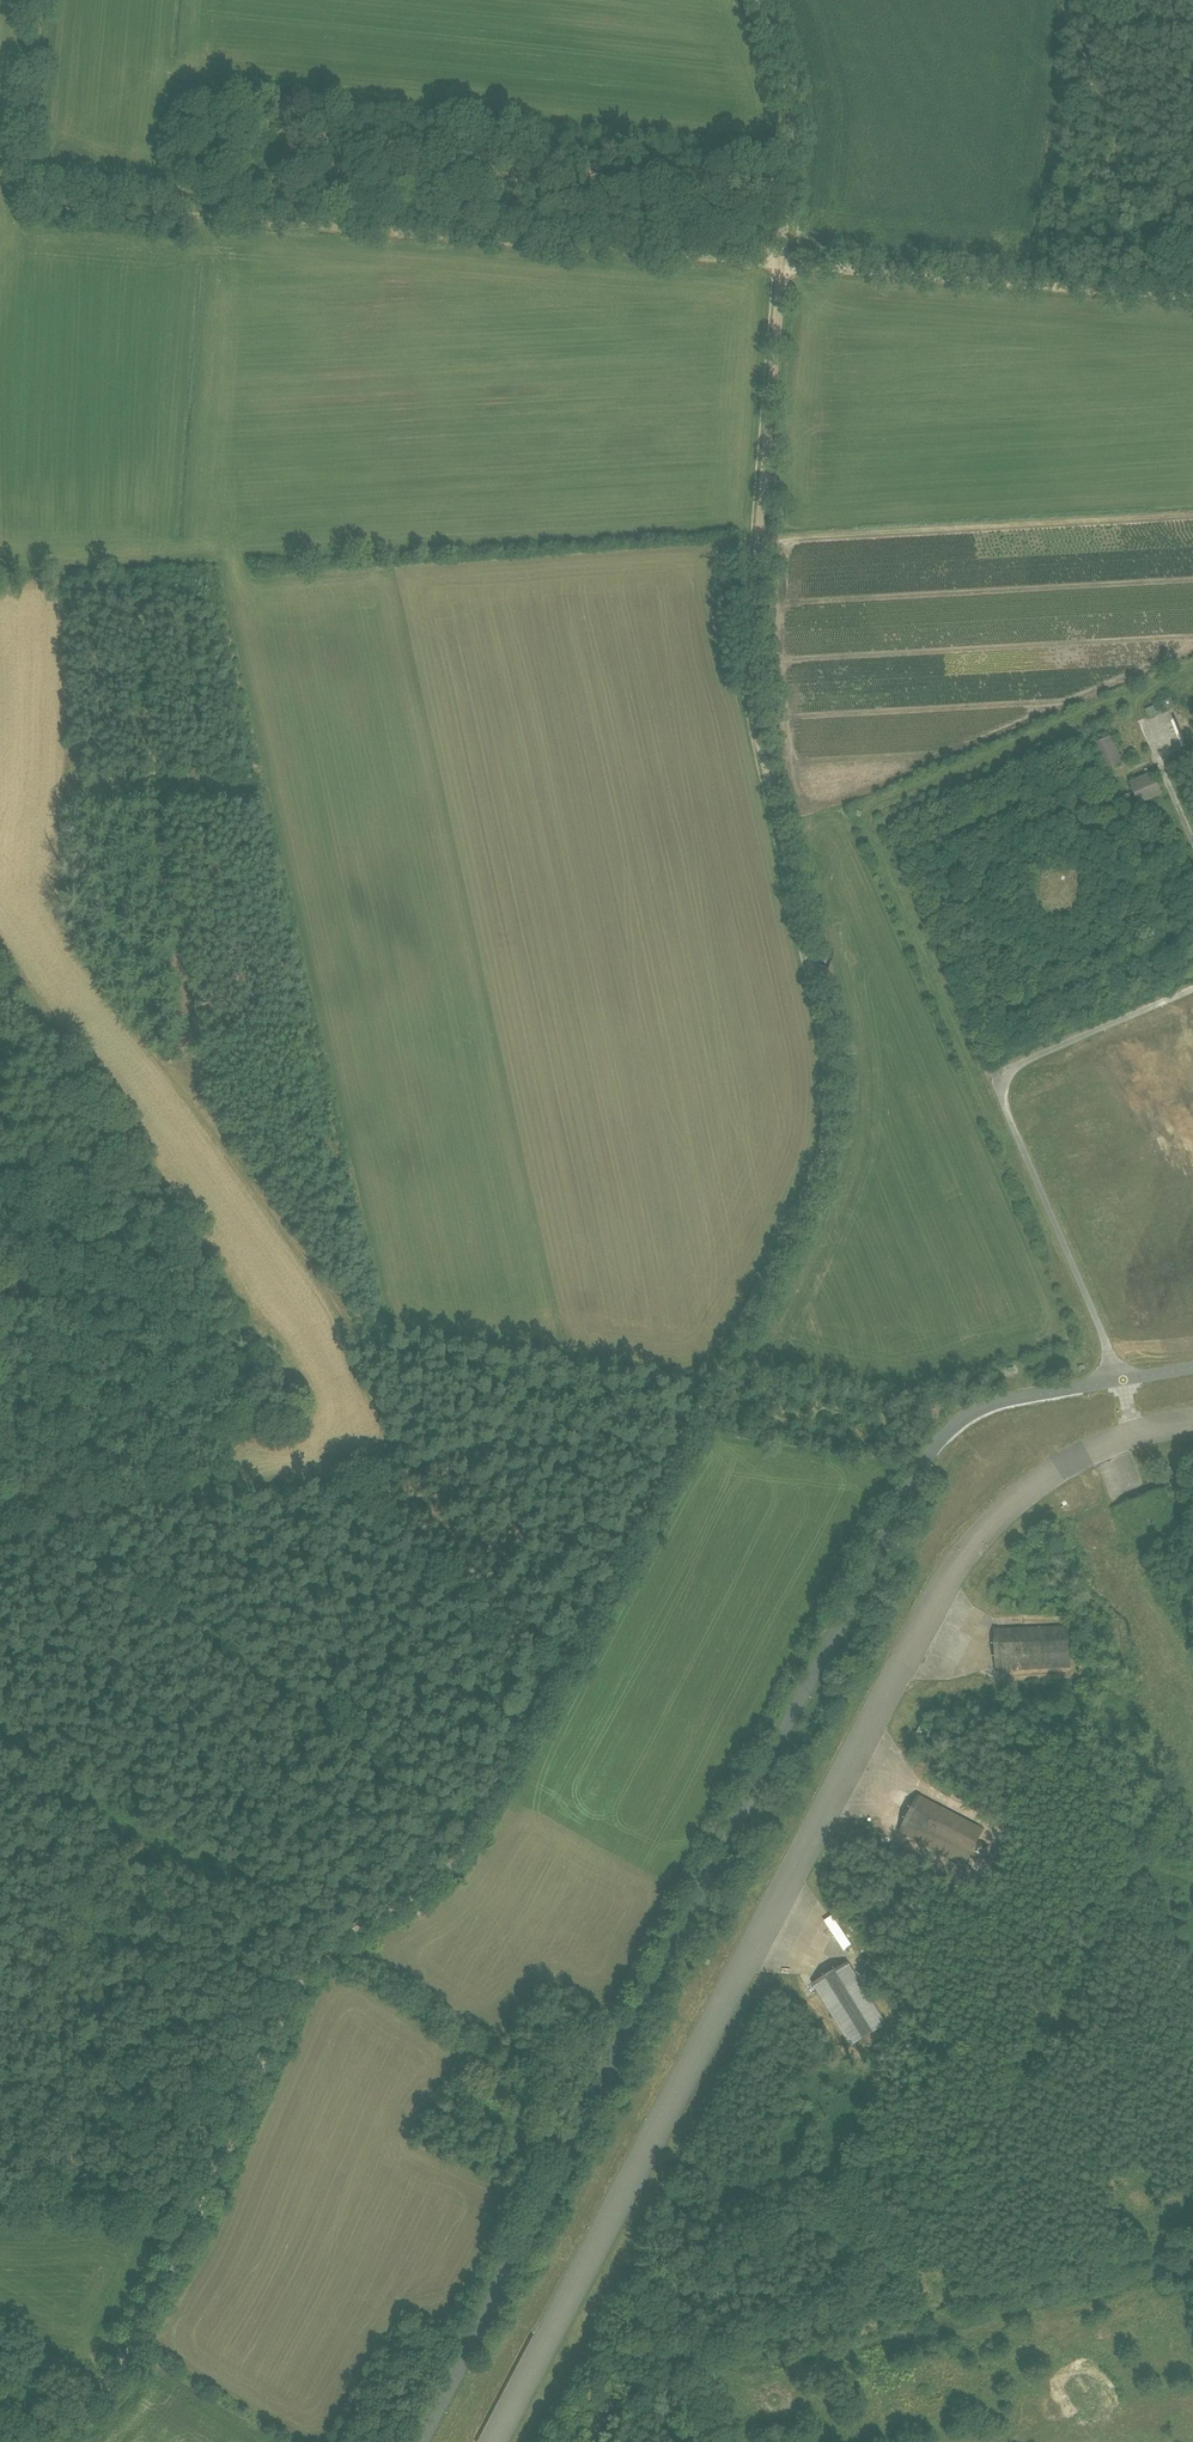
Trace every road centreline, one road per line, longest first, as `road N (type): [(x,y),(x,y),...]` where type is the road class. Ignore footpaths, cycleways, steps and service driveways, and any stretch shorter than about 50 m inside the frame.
road 1 (track): [(0,2430),(116,2371),(319,1960),(433,1878),(466,1839),(829,1153),(832,1047),(751,684),(781,262)]
road 2 (track): [(774,261),(78,207),(27,190)]
road 3 (track): [(1192,296),(781,262)]
road 4 (track): [(781,262),(792,107),(758,0)]
road 5 (track): [(39,0),(27,190)]

